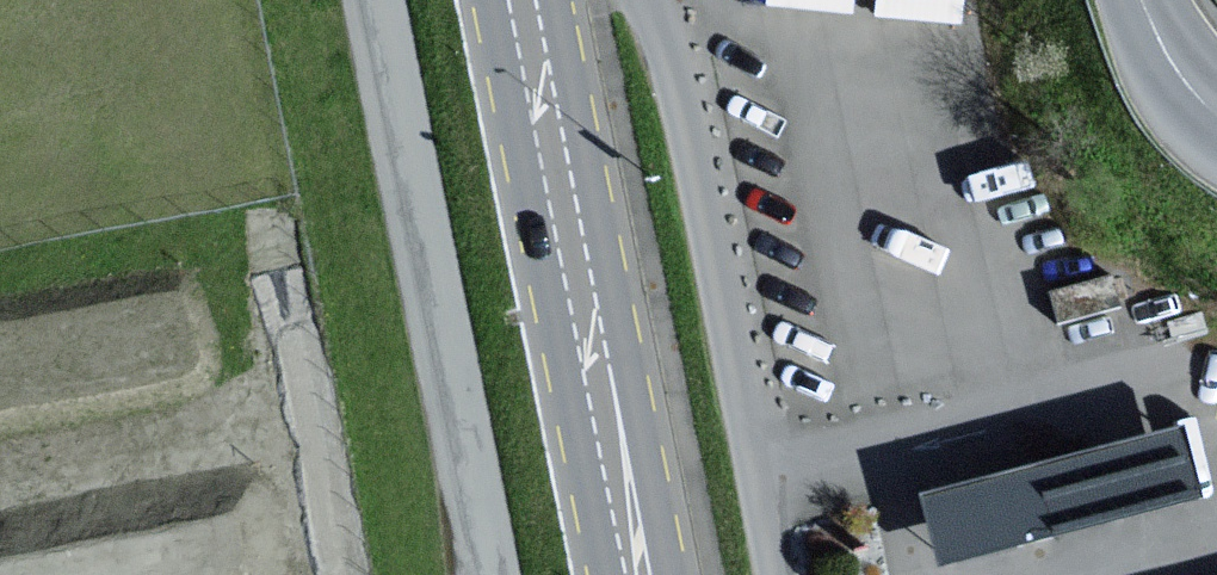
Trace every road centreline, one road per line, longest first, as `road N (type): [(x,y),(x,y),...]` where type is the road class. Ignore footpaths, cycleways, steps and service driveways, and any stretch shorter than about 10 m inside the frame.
road 1 (unclassified): [(371,0),(486,574)]
road 2 (primary): [(529,0),(642,574)]
road 3 (tertiary): [(1140,0),(1185,83),(1216,117)]

